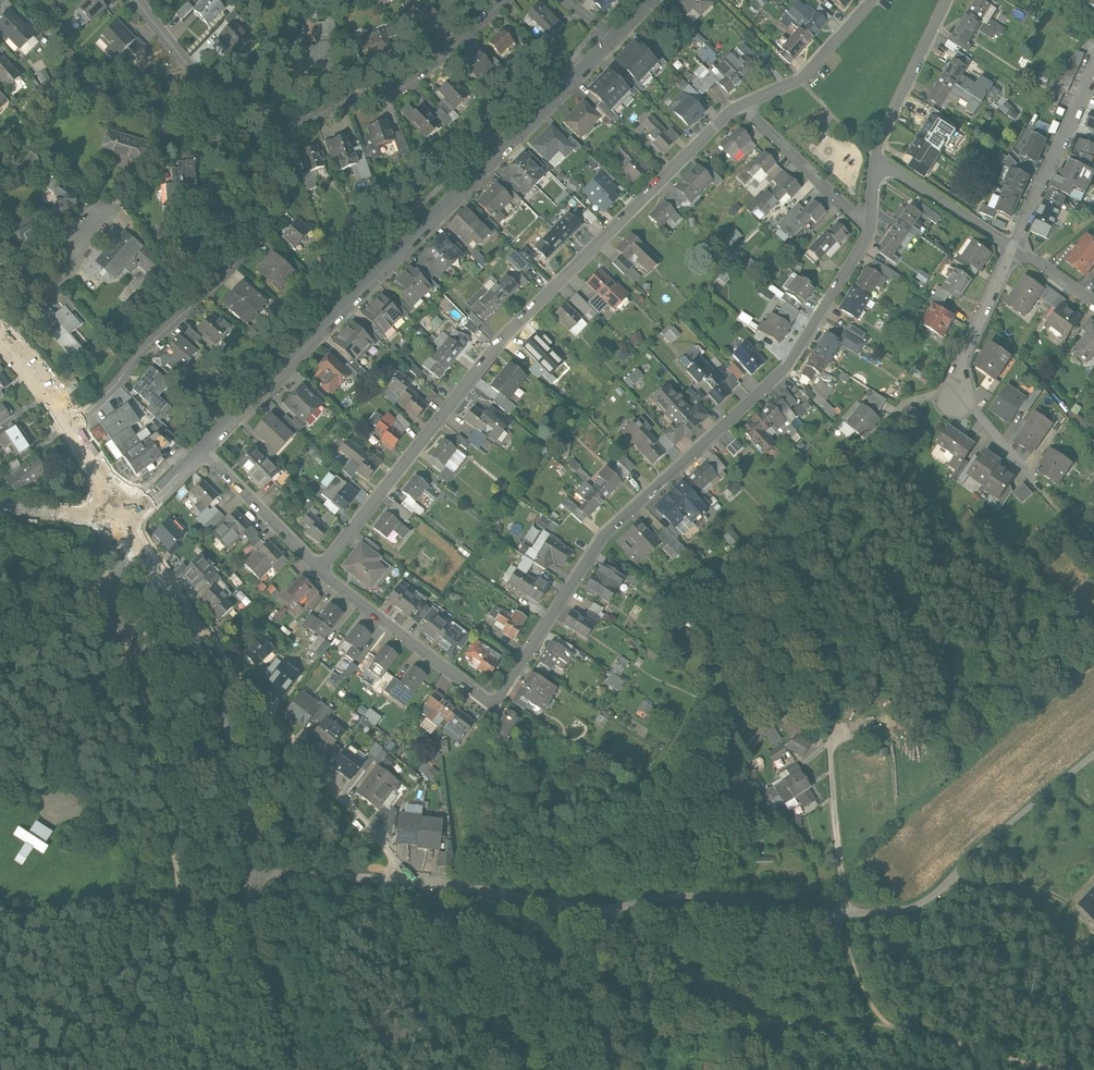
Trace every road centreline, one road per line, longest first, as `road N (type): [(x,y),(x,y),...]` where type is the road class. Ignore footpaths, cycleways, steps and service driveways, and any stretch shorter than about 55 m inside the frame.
road 1 (residential): [(319,570),(483,697),(501,695),(600,537),(791,363),(870,228)]
road 2 (residential): [(319,570),(500,340),(741,105)]
road 3 (residential): [(204,448),(618,37)]
road 4 (unclassified): [(939,891),(901,911),(843,915),(688,896),(601,910),(395,877)]
road 5 (unclassified): [(253,876),(248,804),(217,689),(119,511)]
road 6 (residential): [(284,123),(282,201),(260,232),(69,424)]
road 7 (track): [(843,915),(845,942),(883,1023),(1082,1069)]
road 8 (track): [(140,659),(182,923)]
road 9 (residential): [(395,877),(393,853),(236,671)]
road 10 (residential): [(284,123),(400,89),(497,0)]
road 11 (track): [(24,1069),(70,1017),(182,923)]
road 12 (track): [(1093,756),(939,891)]
road 13 (unclassified): [(296,1069),(265,966),(253,876)]
road 14 (residential): [(139,0),(213,90),(284,123)]
road 15 (residential): [(1015,247),(1093,72)]
road 16 (residential): [(741,105),(870,228)]
road 17 (residential): [(948,0),(876,158)]
road 18 (residential): [(741,105),(798,79),(872,0)]
road 19 (residential): [(204,448),(319,570)]
road 20 (residential): [(876,158),(1015,247)]
road 21 (residential): [(951,385),(1015,247)]
road 22 (track): [(182,923),(204,986),(185,1069)]
road 23 (track): [(106,595),(57,621),(0,696)]
road 24 (unclassified): [(395,877),(253,876)]
road 25 (track): [(763,1019),(883,1023)]

